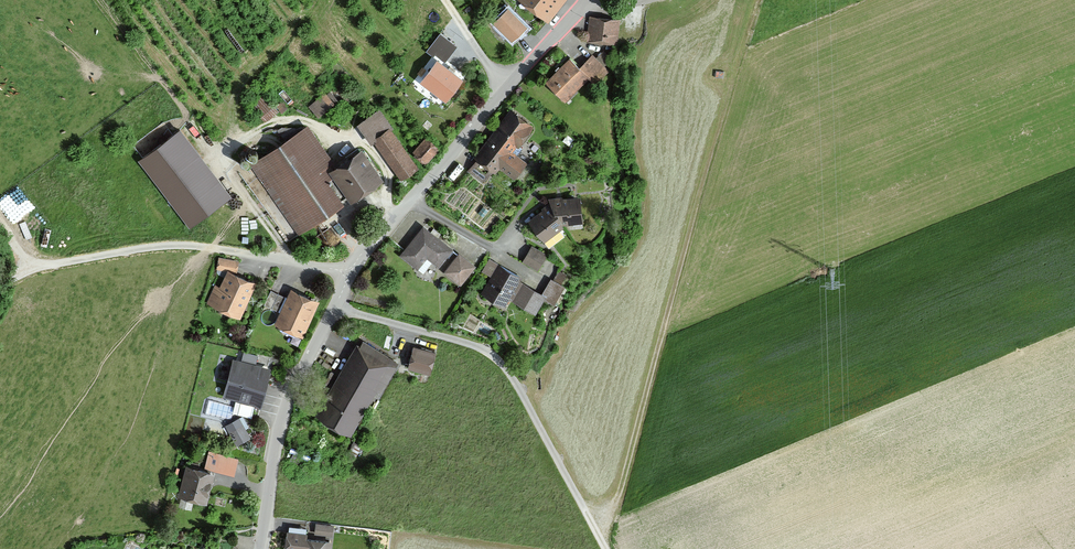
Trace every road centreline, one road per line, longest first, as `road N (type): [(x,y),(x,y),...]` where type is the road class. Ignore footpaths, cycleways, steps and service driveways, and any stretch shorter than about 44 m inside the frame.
road 1 (unclassified): [(259,548),(280,418),(352,273),(587,0)]
road 2 (track): [(602,548),(513,380),(484,350),(334,308)]
road 3 (track): [(222,159),(102,0)]

